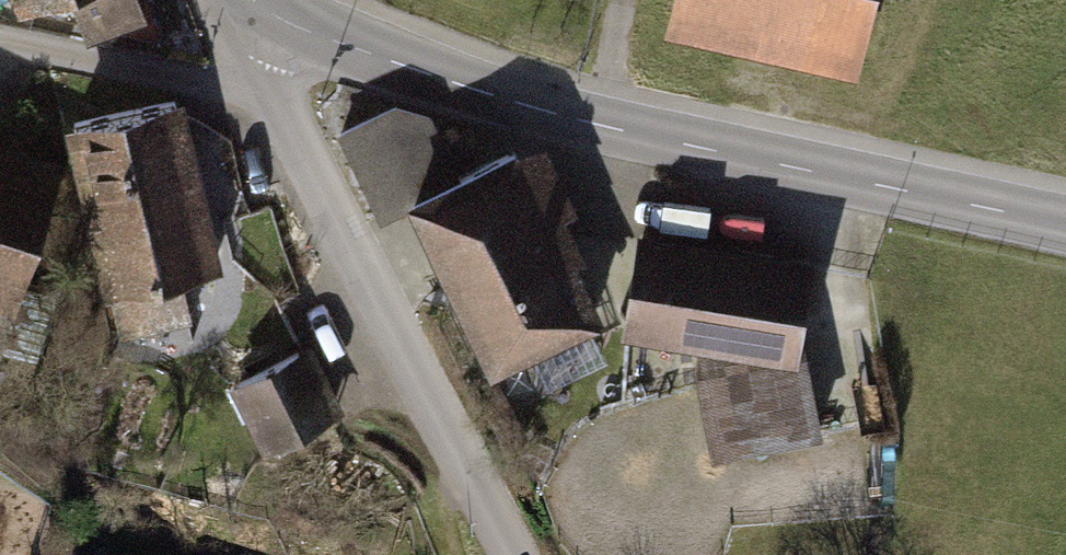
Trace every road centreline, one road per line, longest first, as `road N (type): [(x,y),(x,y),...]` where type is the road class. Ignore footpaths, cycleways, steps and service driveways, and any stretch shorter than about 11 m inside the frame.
road 1 (residential): [(271,84),(401,352),(513,554)]
road 2 (secondary): [(600,126),(1065,224)]
road 3 (secondary): [(286,23),(600,126)]
road 4 (residential): [(0,42),(236,89),(271,84)]
road 5 (residential): [(626,0),(600,126)]

